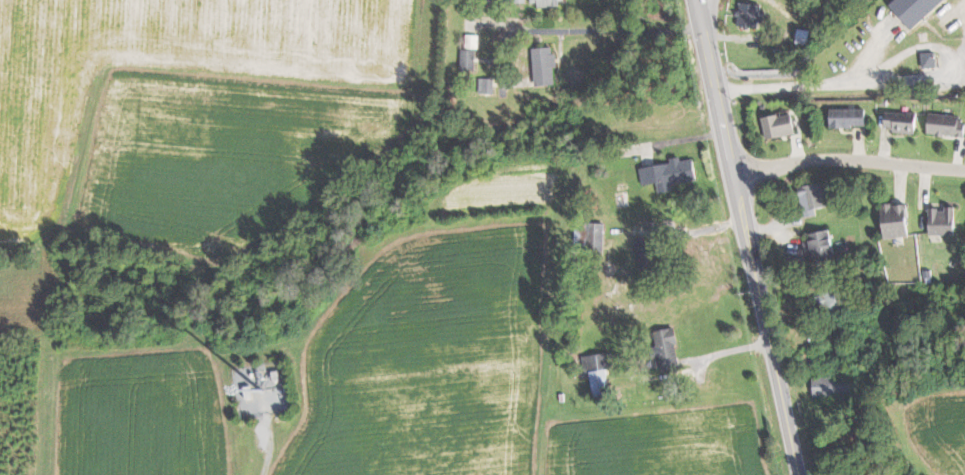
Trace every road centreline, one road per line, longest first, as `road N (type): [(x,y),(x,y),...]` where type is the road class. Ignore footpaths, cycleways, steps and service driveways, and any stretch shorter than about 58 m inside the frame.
road 1 (secondary): [(796,474),(697,0)]
road 2 (residential): [(964,86),(715,92)]
road 3 (residential): [(735,178),(852,160),(964,170)]

